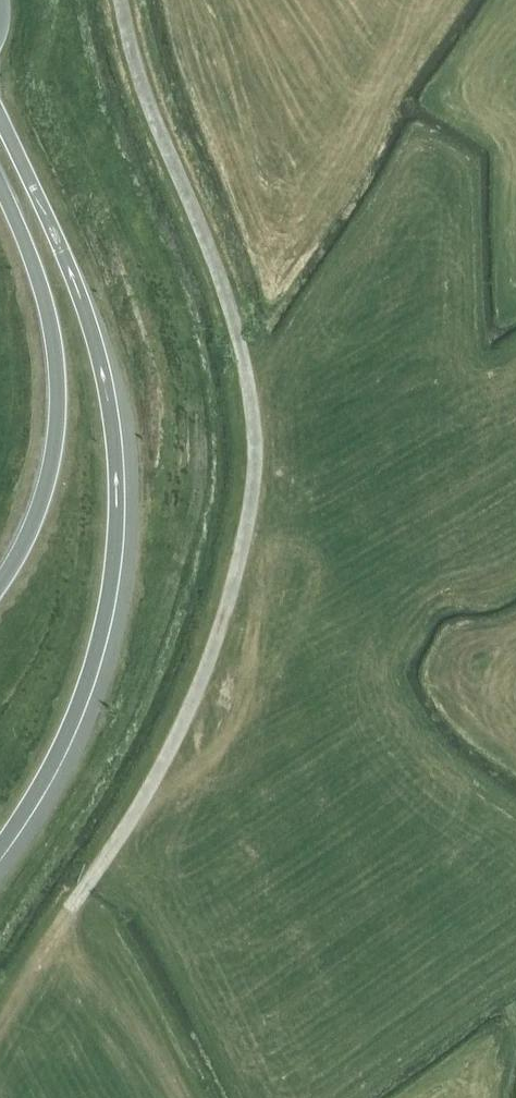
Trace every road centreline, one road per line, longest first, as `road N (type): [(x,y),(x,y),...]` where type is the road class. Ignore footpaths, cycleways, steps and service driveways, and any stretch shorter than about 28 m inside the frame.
road 1 (track): [(119,0),(148,105),(229,302),(251,391),(256,453),(239,562),(196,692),(142,802),(69,909)]
road 2 (motorway): [(0,847),(81,704),(100,641),(117,523),(109,405),(93,336),(0,120)]
road 3 (trunk): [(0,184),(46,304),(57,398),(45,489),(0,585)]

